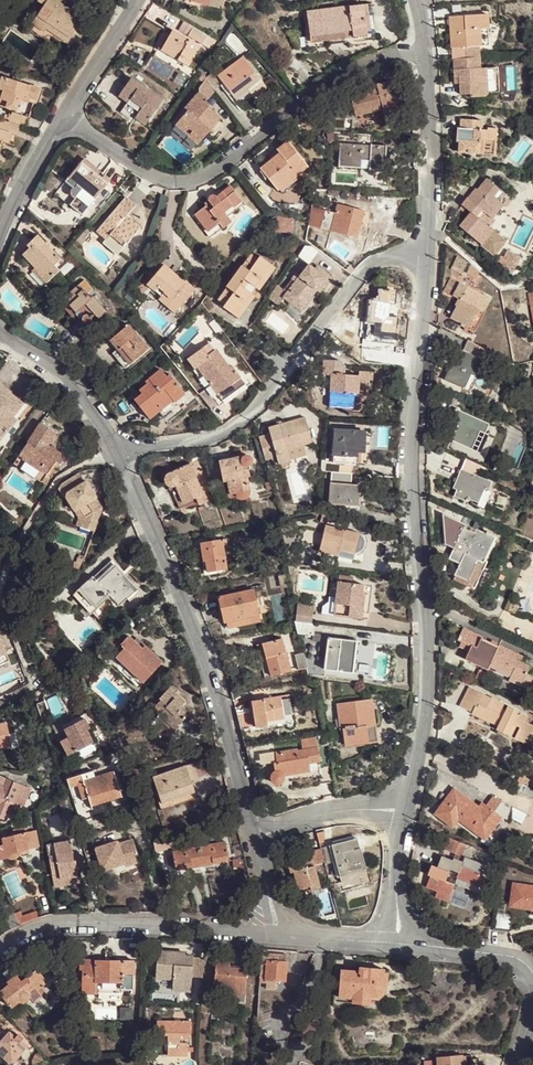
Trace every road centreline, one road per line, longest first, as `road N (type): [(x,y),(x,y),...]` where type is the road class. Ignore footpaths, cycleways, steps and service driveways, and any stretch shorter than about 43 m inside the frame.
road 1 (residential): [(421,242),(417,466),(427,672),(408,802)]
road 2 (residential): [(62,119),(164,182),(201,178),(357,67),(425,51)]
road 3 (residential): [(251,829),(172,565),(116,451)]
road 4 (residential): [(116,451),(190,442),(232,426),(282,378),(363,268),(421,242)]
road 5 (residential): [(0,949),(62,926),(271,933)]
road 6 (residential): [(425,51),(421,242)]
road 7 (residential): [(116,451),(83,400),(0,336)]
road 8 (residential): [(62,119),(139,0)]
road 9 (residential): [(407,942),(505,956),(532,972)]
road 10 (residential): [(0,228),(62,119)]

